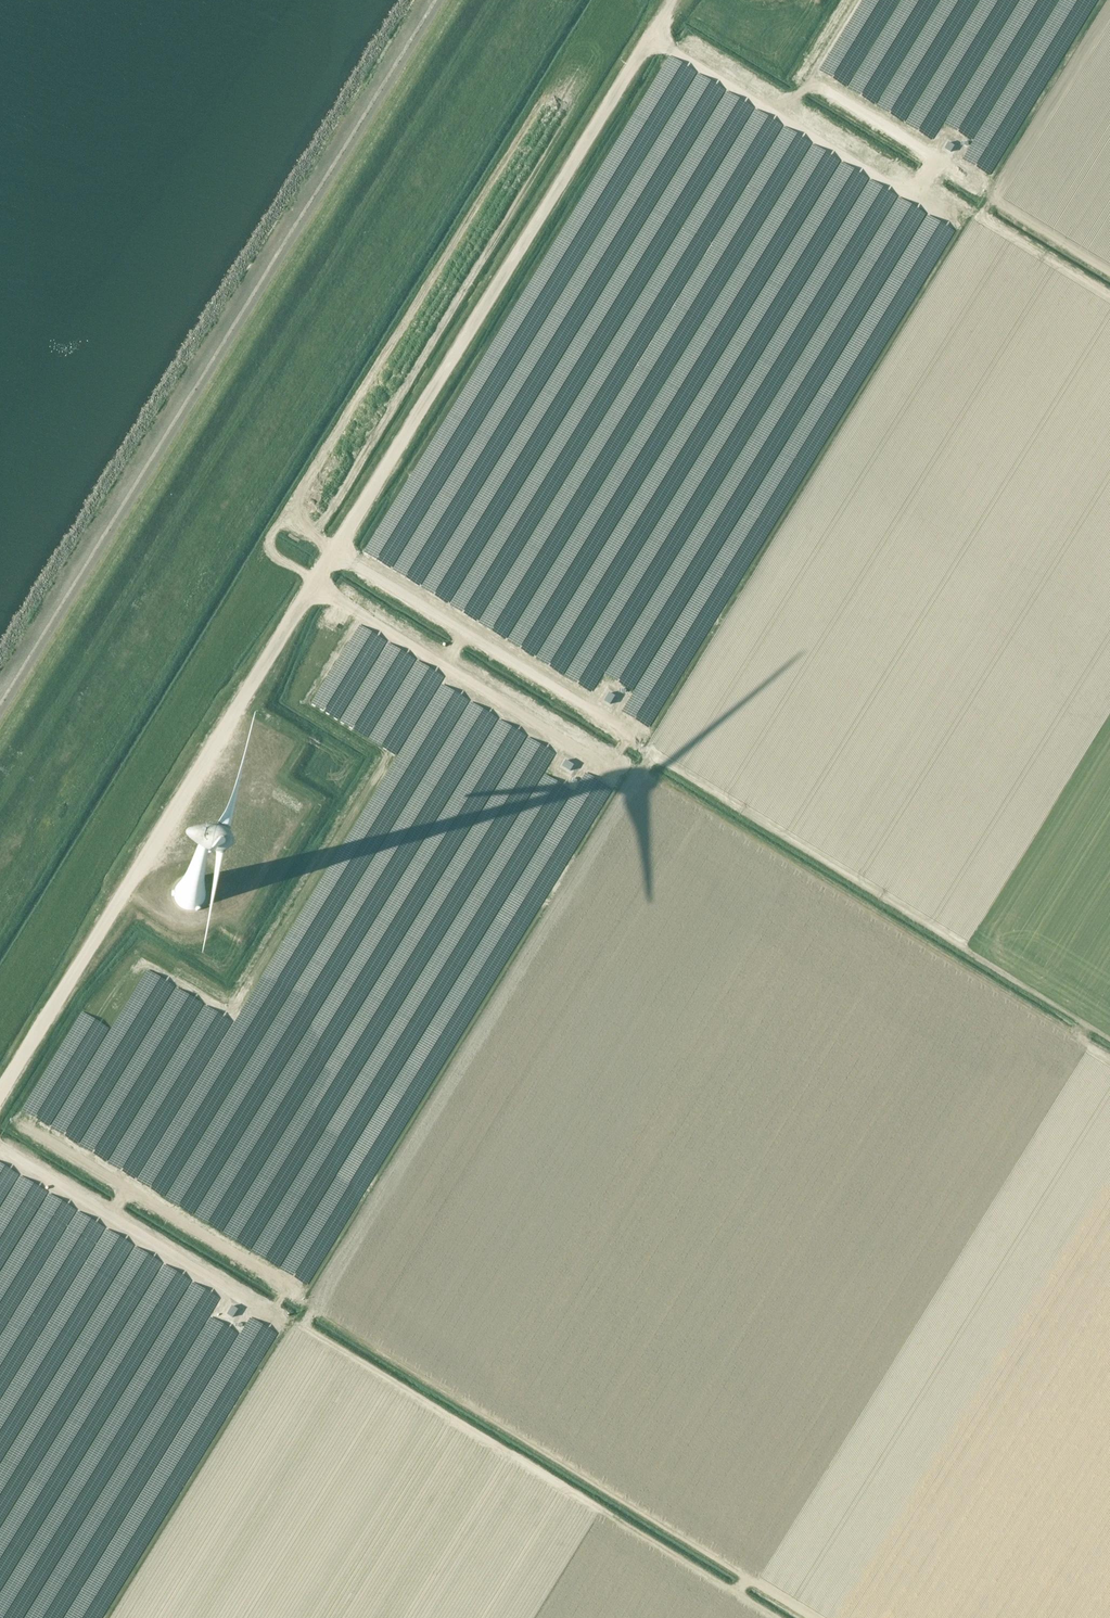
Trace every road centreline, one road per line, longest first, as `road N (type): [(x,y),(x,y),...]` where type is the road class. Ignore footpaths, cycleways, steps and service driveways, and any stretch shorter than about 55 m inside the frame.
road 1 (track): [(0,1143),(771,1617)]
road 2 (unclassified): [(0,714),(442,0)]

